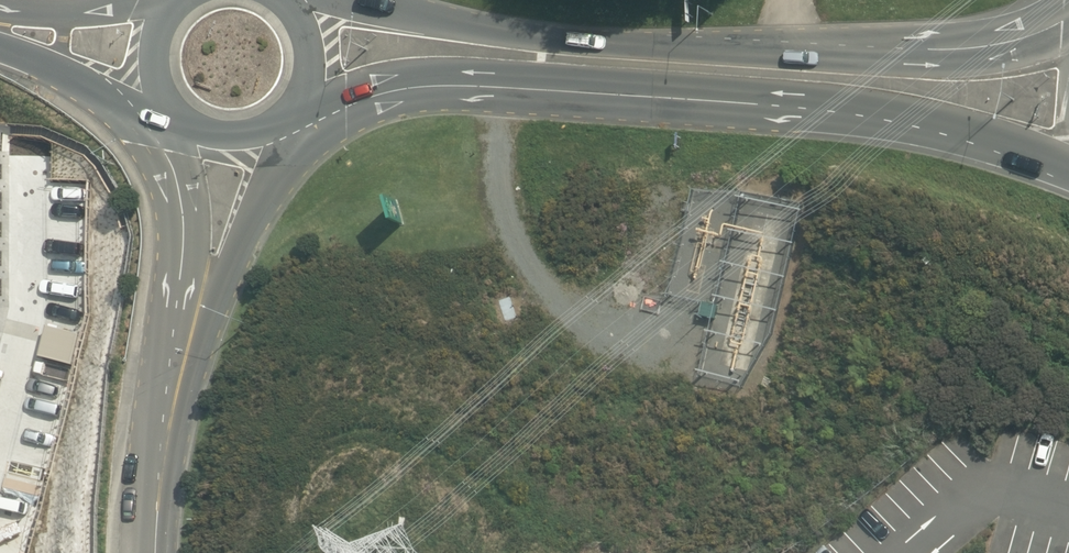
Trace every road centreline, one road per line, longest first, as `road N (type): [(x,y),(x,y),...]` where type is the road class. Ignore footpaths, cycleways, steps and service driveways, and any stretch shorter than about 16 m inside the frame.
road 1 (secondary): [(1068,166),(889,119),(595,90),(470,81),(349,106),(296,104)]
road 2 (secondary): [(331,0),(726,49),(932,47),(1068,28)]
road 3 (residential): [(203,306),(167,434),(156,552)]
road 4 (residential): [(273,126),(276,169),(230,276),(203,306)]
road 5 (residential): [(203,306),(182,268),(180,189),(190,126)]
road 6 (secondary): [(169,108),(113,101),(0,48)]

